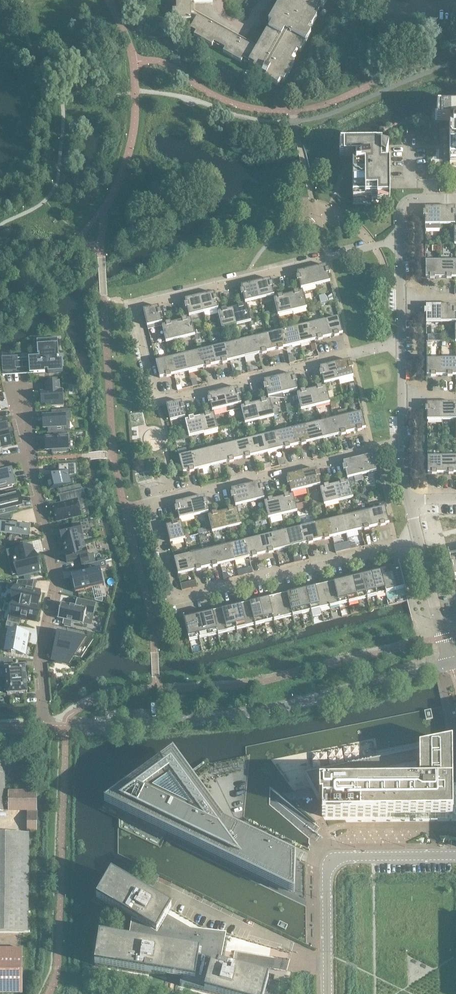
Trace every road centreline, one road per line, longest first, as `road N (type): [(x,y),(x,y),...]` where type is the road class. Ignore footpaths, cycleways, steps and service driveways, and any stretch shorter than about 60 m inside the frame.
road 1 (residential): [(420,541),(176,598),(152,508),(404,444)]
road 2 (unclassified): [(47,730),(247,714),(450,663)]
road 3 (residential): [(155,399),(138,302),(400,244)]
road 4 (residential): [(33,459),(58,572),(41,661),(47,730)]
road 5 (residential): [(155,399),(403,341)]
road 6 (unclassified): [(455,857),(333,861),(329,993)]
road 7 (residential): [(450,663),(420,541)]

